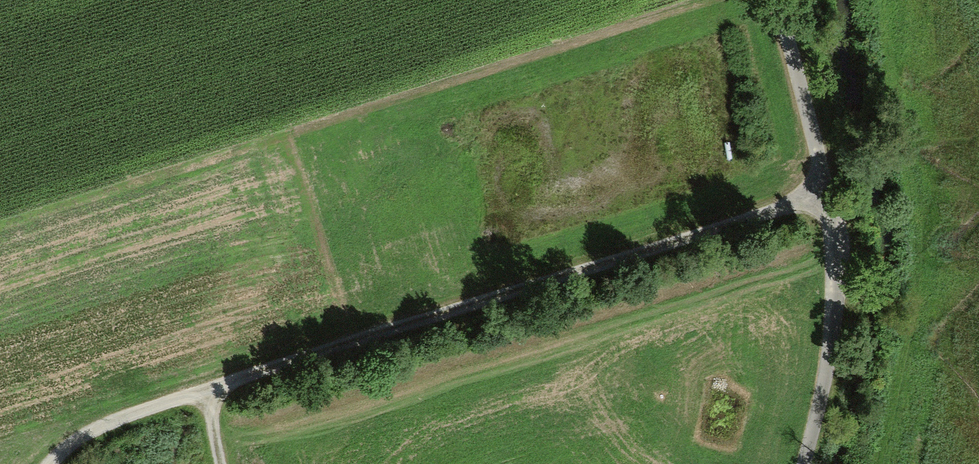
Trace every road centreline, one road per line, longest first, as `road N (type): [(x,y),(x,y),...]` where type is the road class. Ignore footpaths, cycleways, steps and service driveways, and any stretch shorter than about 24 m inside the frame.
road 1 (track): [(200,391),(820,187)]
road 2 (track): [(820,187),(831,268),(825,374),(801,463)]
road 3 (track): [(768,0),(820,187)]
road 4 (track): [(49,463),(91,428),(200,391)]

